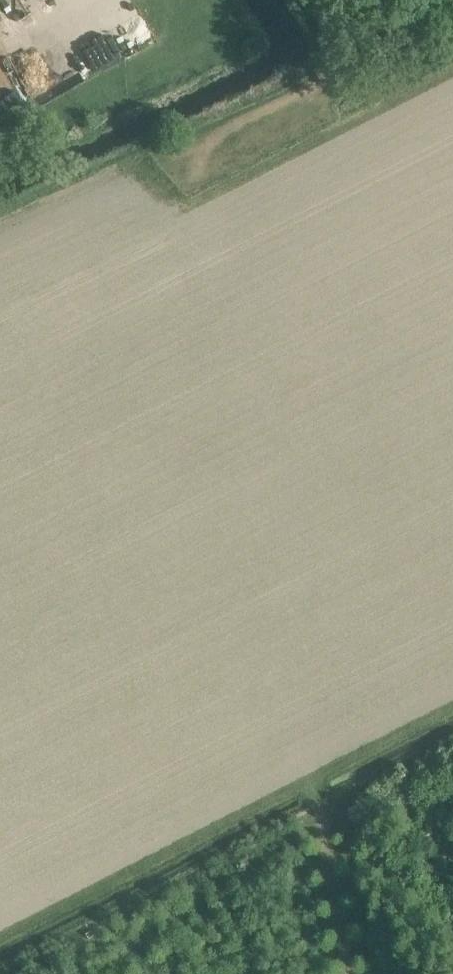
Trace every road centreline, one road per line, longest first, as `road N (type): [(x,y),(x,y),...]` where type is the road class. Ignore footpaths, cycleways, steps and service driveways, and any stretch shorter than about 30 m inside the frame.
road 1 (track): [(300,0),(329,56),(324,80),(214,145),(196,169)]

